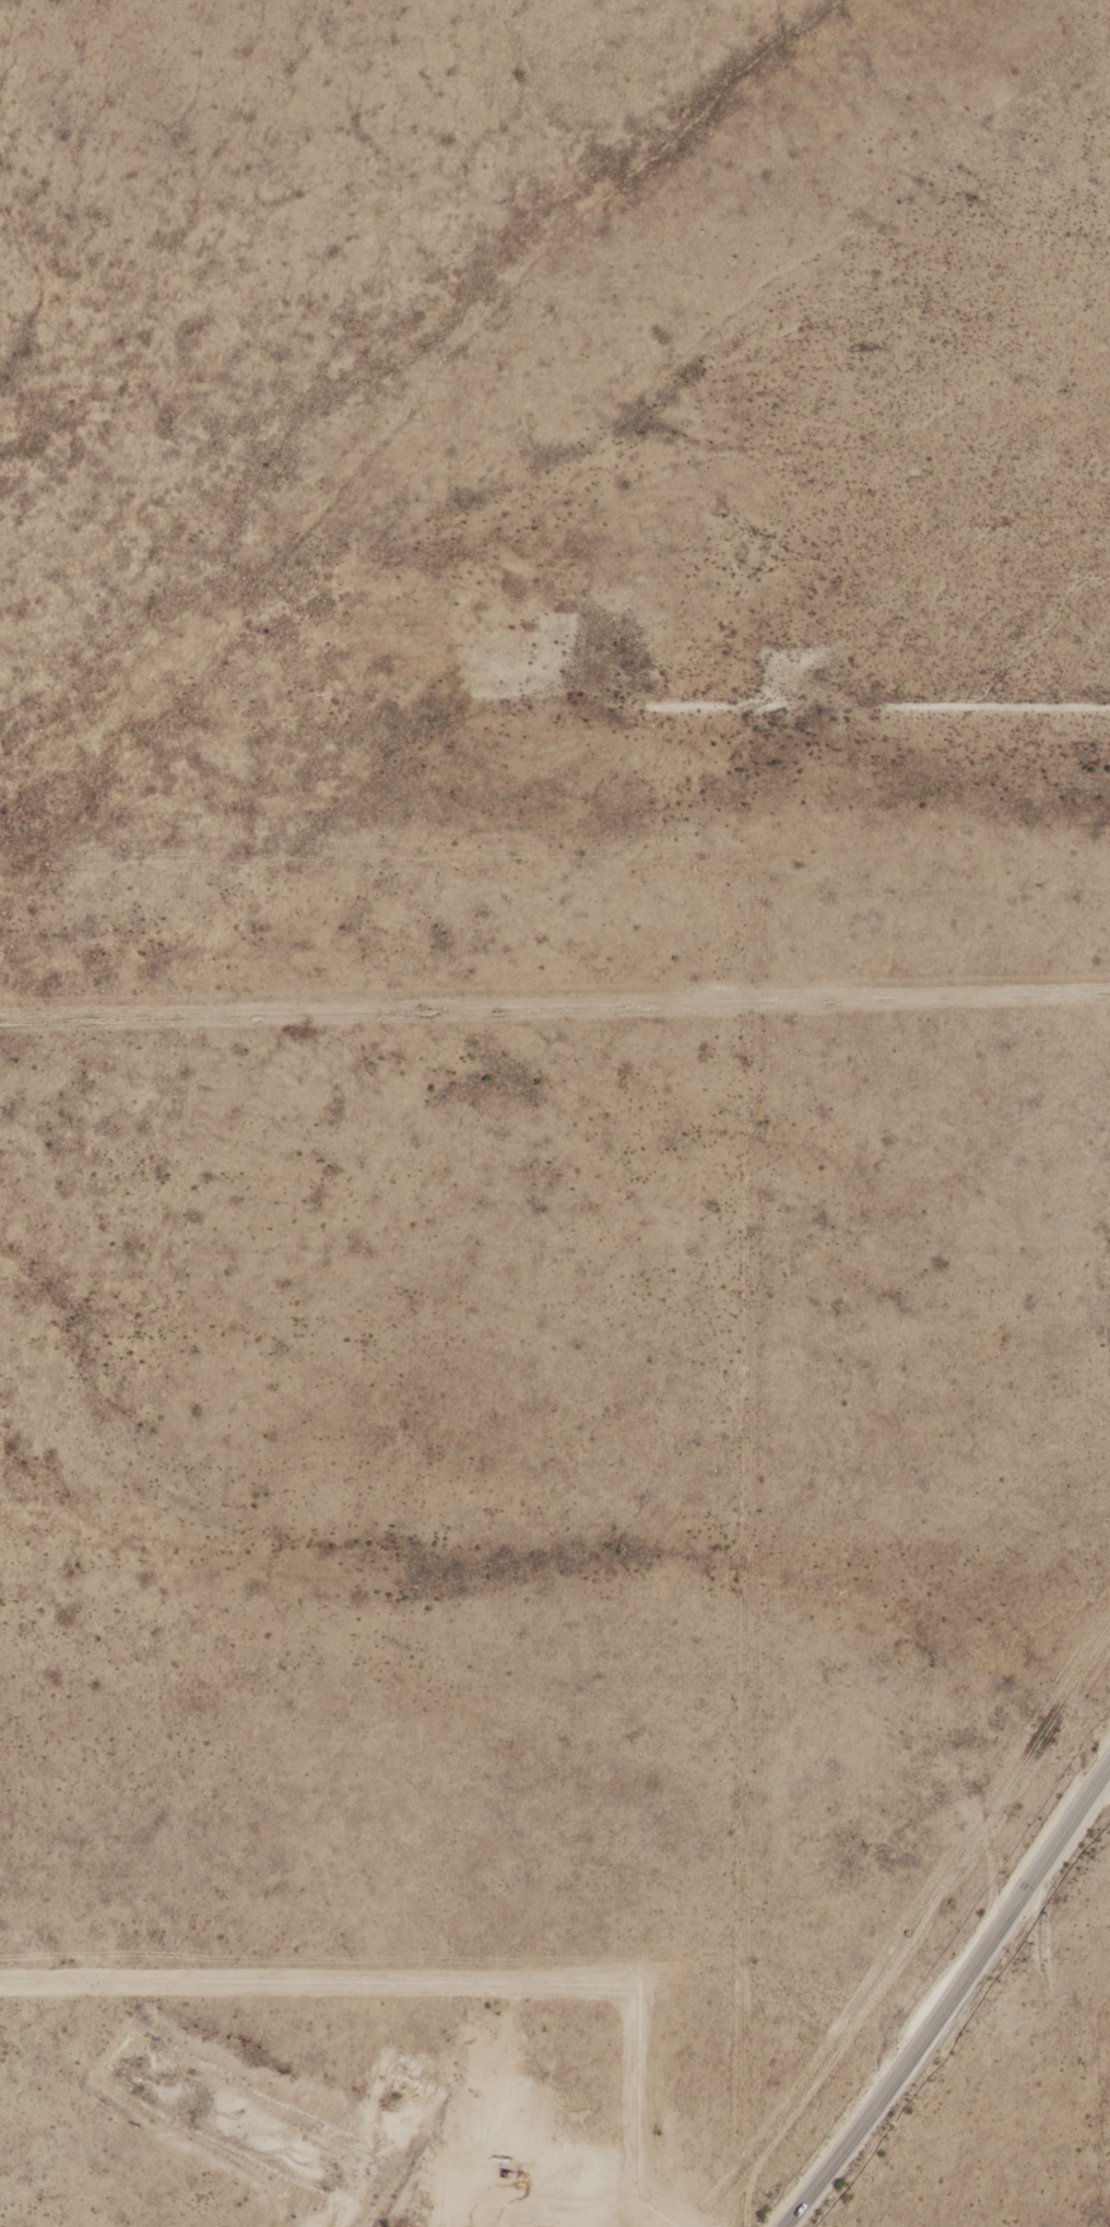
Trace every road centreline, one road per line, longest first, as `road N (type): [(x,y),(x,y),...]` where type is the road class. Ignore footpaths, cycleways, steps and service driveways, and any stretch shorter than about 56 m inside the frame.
road 1 (residential): [(785,2226),(934,2028),(1109,1769)]

